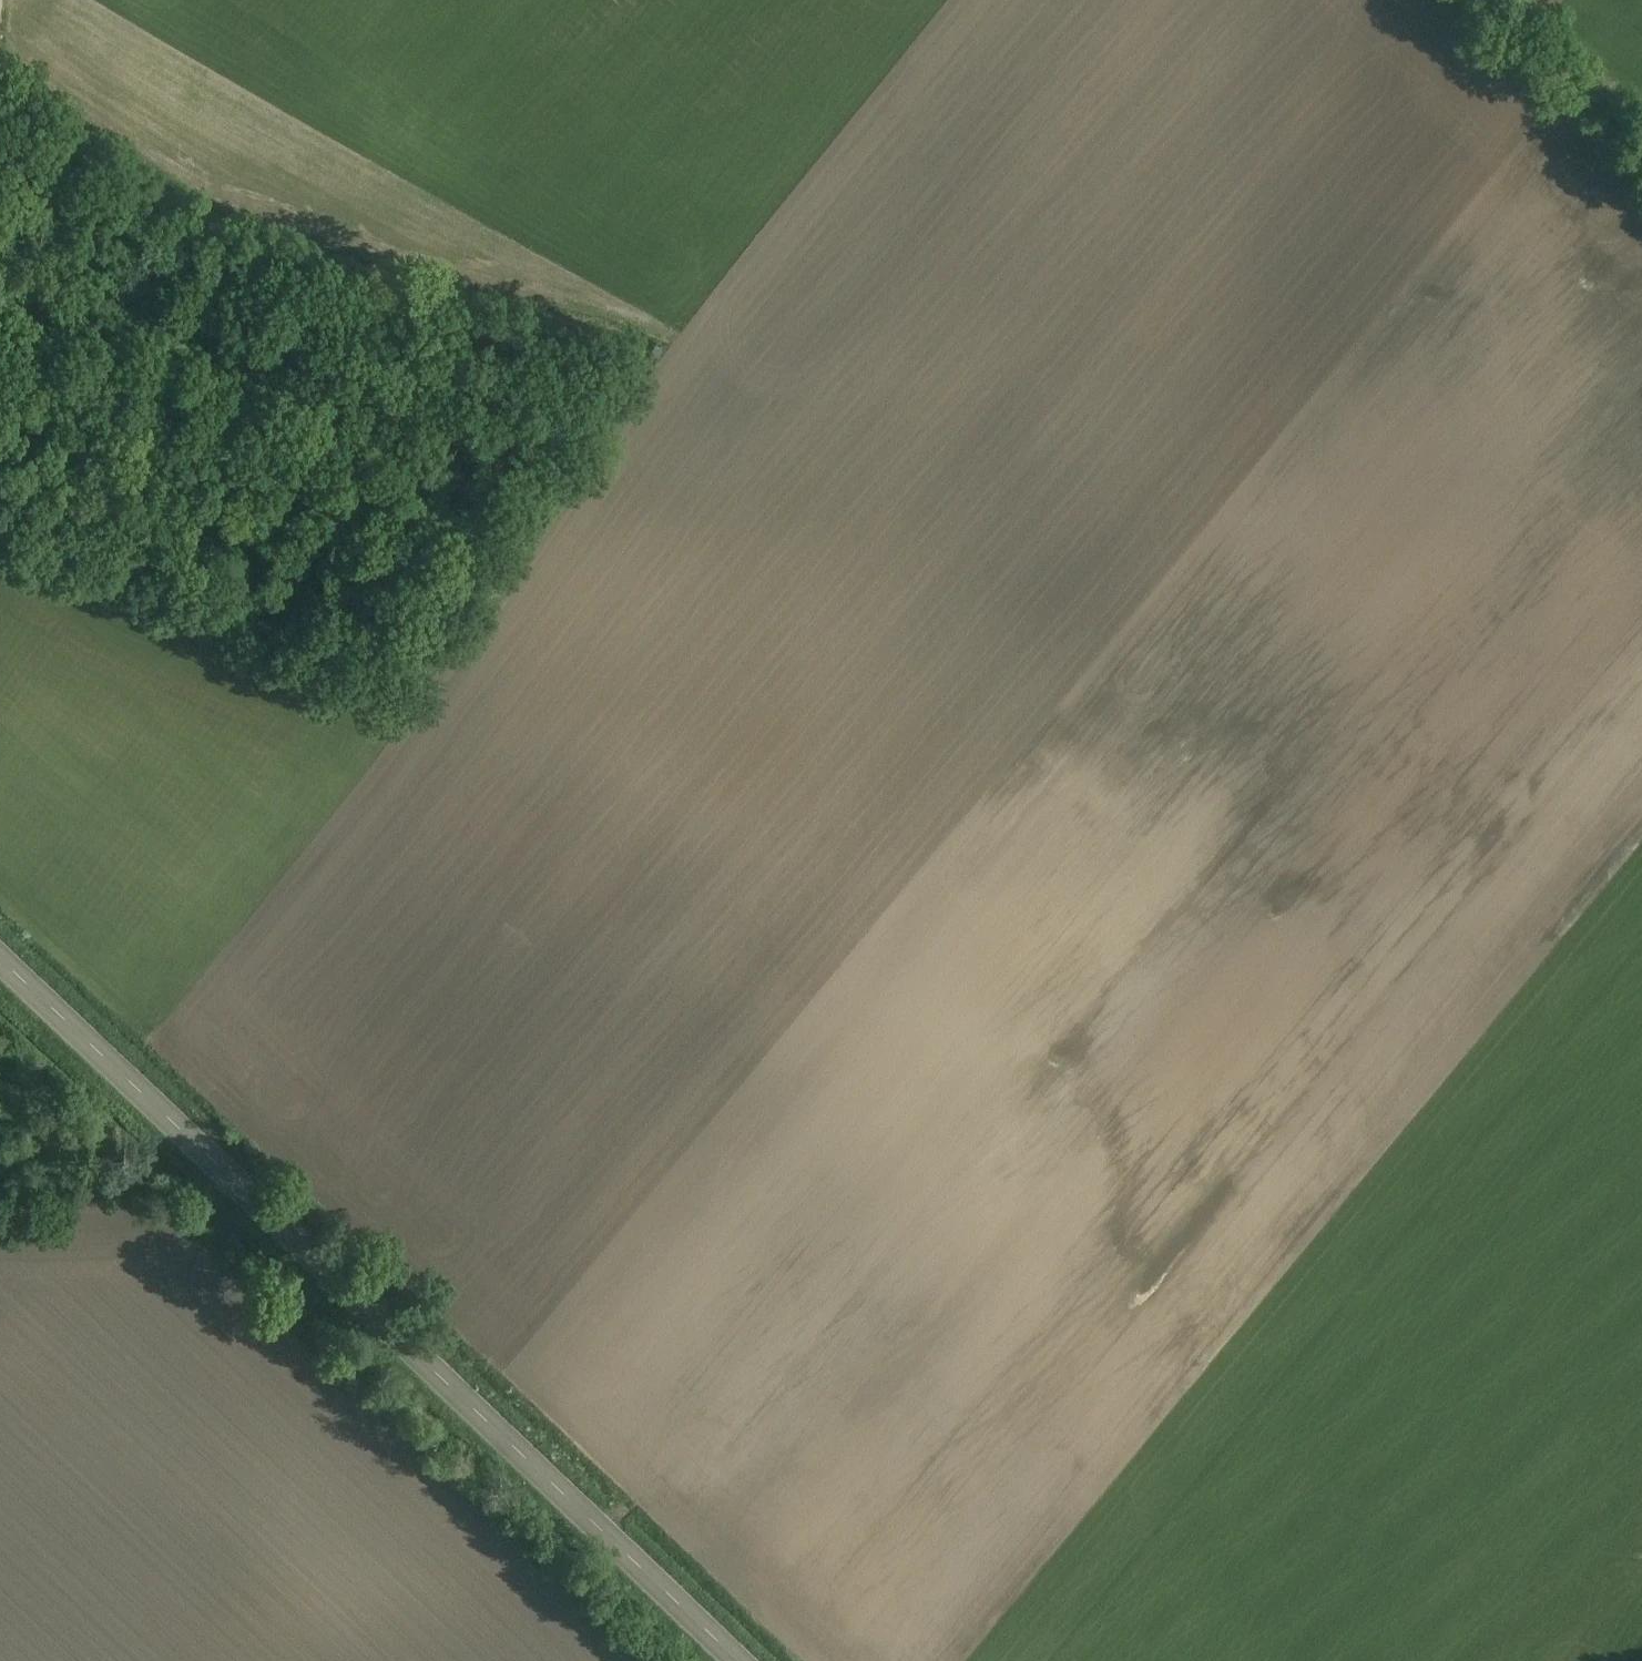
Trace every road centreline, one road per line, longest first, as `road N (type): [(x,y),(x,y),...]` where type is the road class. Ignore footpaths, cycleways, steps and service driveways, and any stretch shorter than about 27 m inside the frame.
road 1 (tertiary): [(746,1660),(0,964)]
road 2 (track): [(1491,0),(1641,137)]

